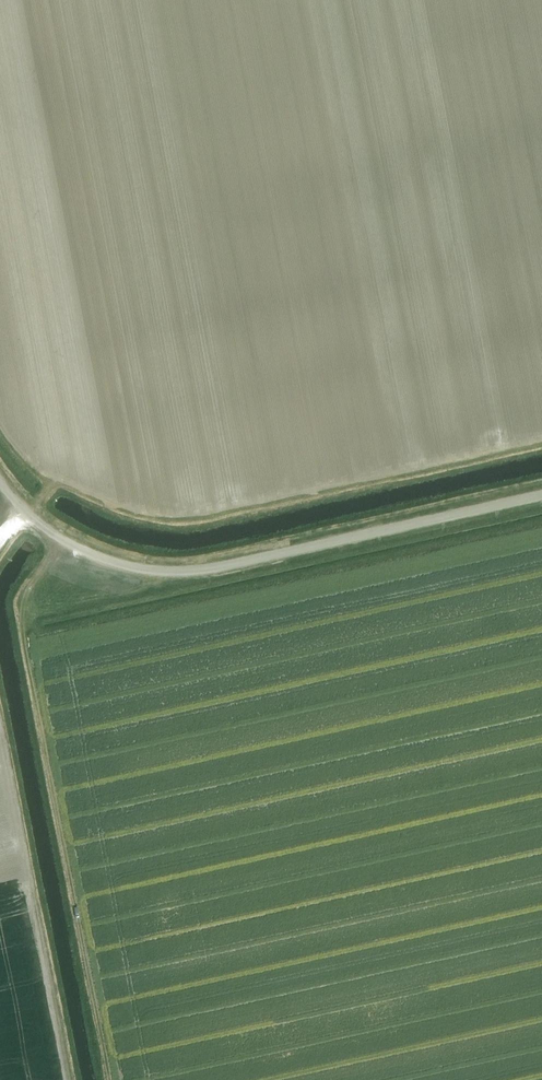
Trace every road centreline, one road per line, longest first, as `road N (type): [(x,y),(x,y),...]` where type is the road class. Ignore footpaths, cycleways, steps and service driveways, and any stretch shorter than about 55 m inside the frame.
road 1 (unclassified): [(541,497),(203,571),(152,573),(73,549),(0,484)]

